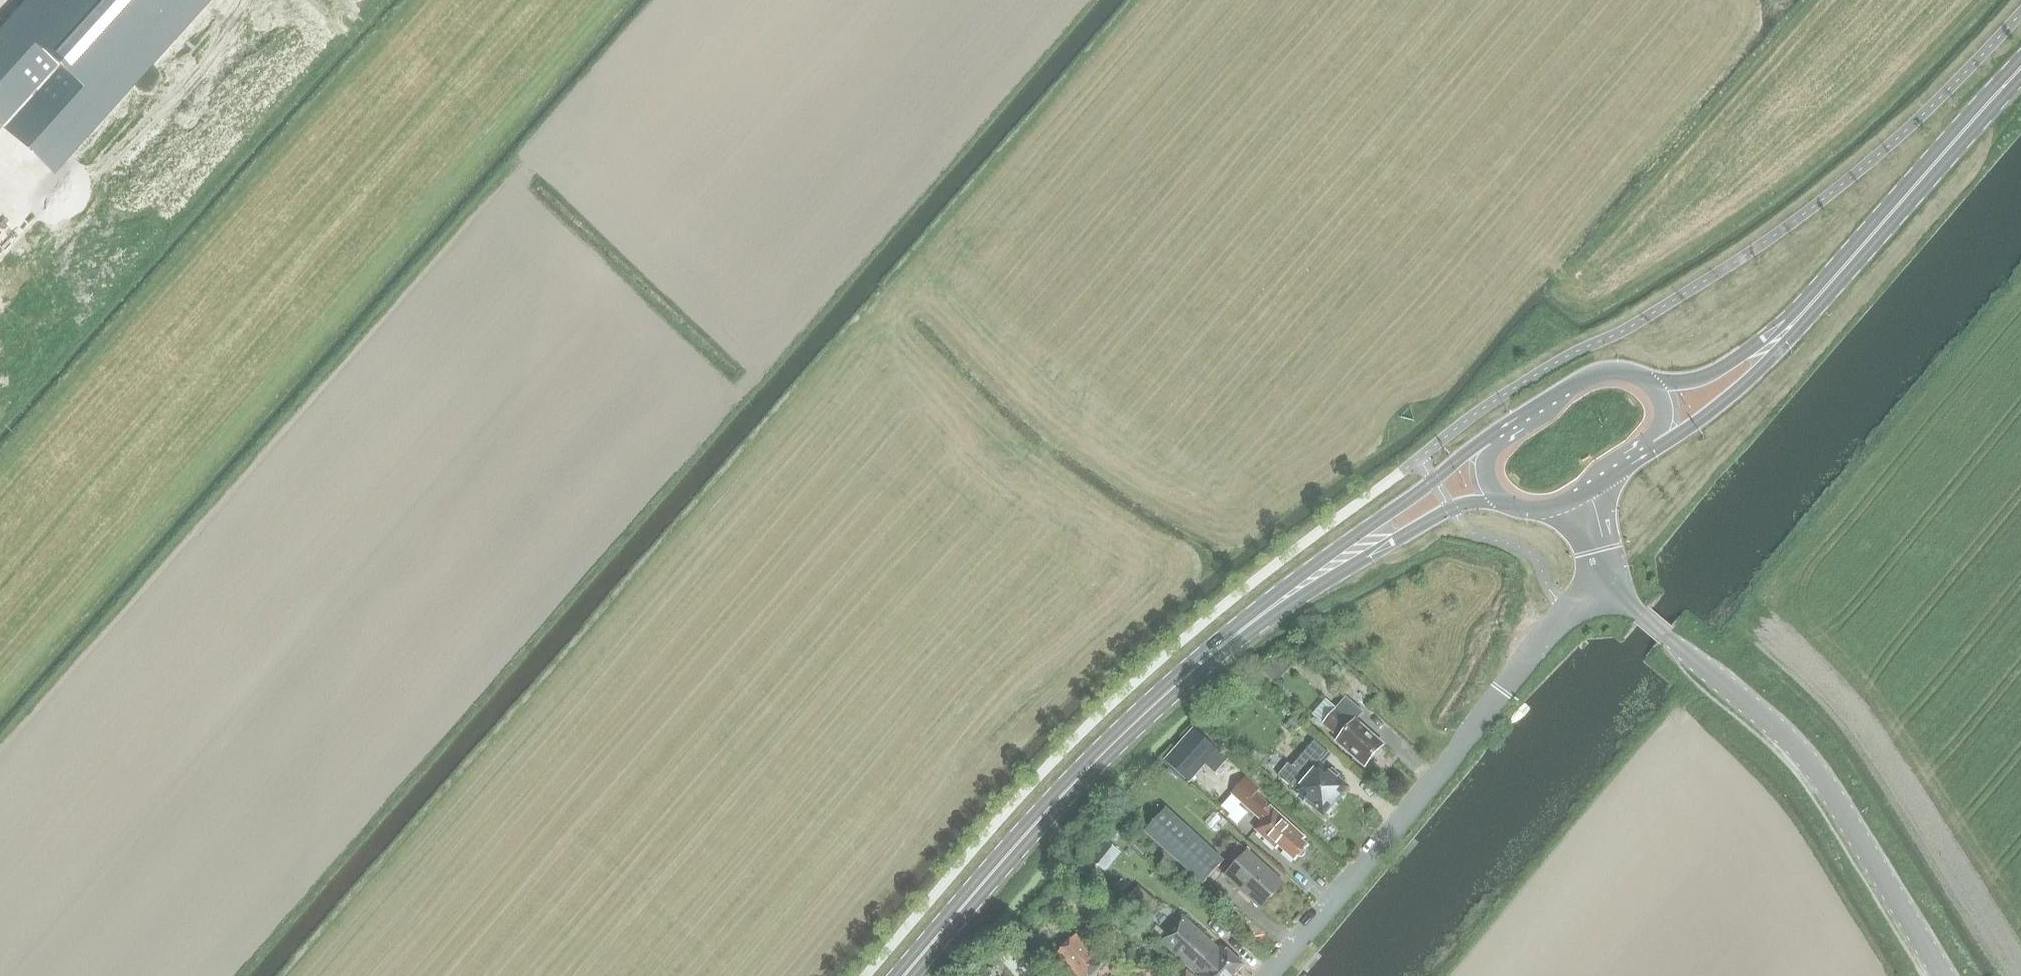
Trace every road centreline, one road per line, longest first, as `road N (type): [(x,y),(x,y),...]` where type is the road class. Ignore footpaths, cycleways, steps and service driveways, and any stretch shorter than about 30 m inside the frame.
road 1 (primary): [(899,975),(1118,735),(1310,578)]
road 2 (unclassified): [(1941,975),(1812,767),(1779,729),(1596,577)]
road 3 (residential): [(1596,577),(1278,975)]
road 4 (primary): [(1789,327),(2020,64)]
road 5 (primary): [(1488,440),(1310,578)]
road 6 (primary): [(1310,578),(1452,508),(1497,507)]
road 7 (primary): [(1650,378),(1624,371),(1591,376),(1488,440)]
road 8 (primary): [(1657,446),(1758,373),(1789,327)]
road 9 (primary): [(1789,327),(1705,378),(1650,378)]

